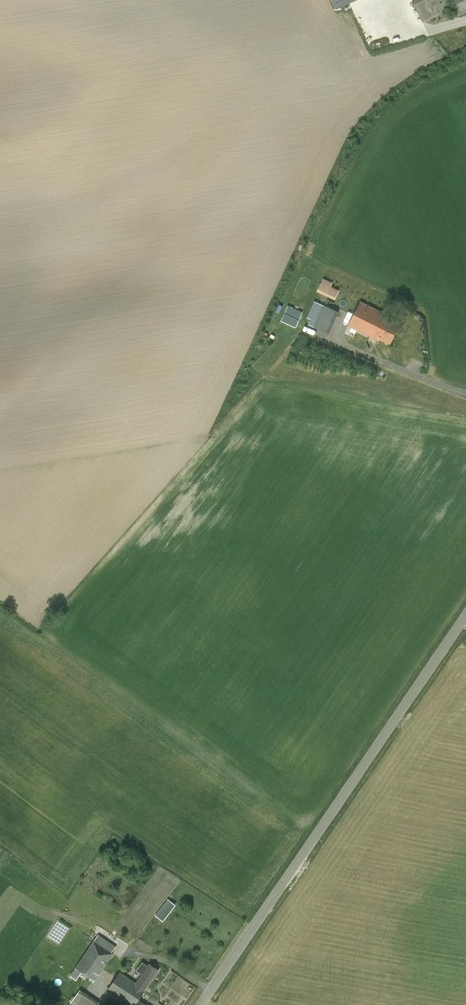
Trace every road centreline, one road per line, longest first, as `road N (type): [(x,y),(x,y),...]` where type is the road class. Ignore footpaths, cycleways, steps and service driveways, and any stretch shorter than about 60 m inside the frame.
road 1 (unclassified): [(201,1004),(465,618)]

